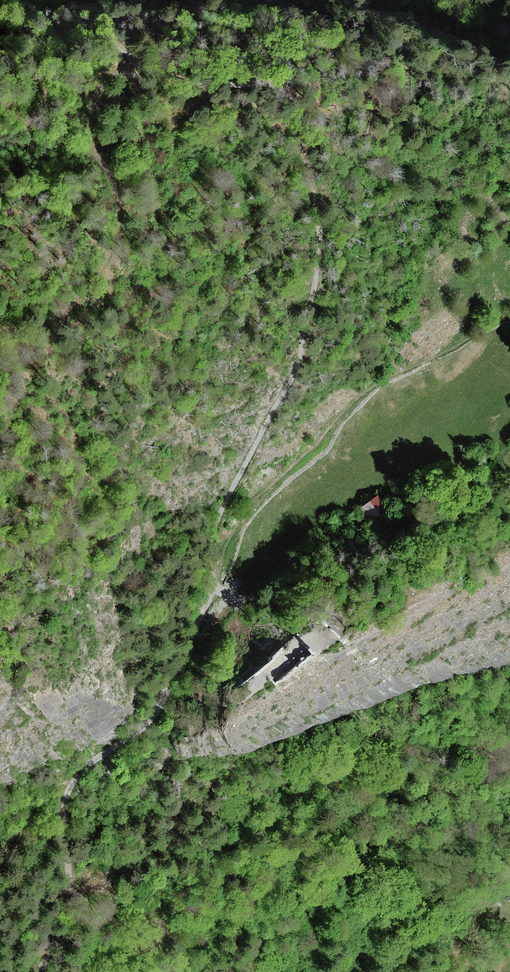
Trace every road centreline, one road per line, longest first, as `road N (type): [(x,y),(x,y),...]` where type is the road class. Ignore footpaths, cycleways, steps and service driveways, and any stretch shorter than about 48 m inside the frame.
road 1 (track): [(136,66),(176,84),(273,86),(292,100),(311,167),(321,254),(298,364),(225,505),(211,548),(213,575)]
road 2 (track): [(39,971),(69,901),(67,798),(94,763),(160,711),(213,575)]
road 3 (track): [(0,331),(54,324),(105,269),(119,233),(107,164),(94,149),(93,105),(111,79),(136,66)]
road 4 (track): [(0,48),(53,32),(94,34),(116,43),(136,66)]

